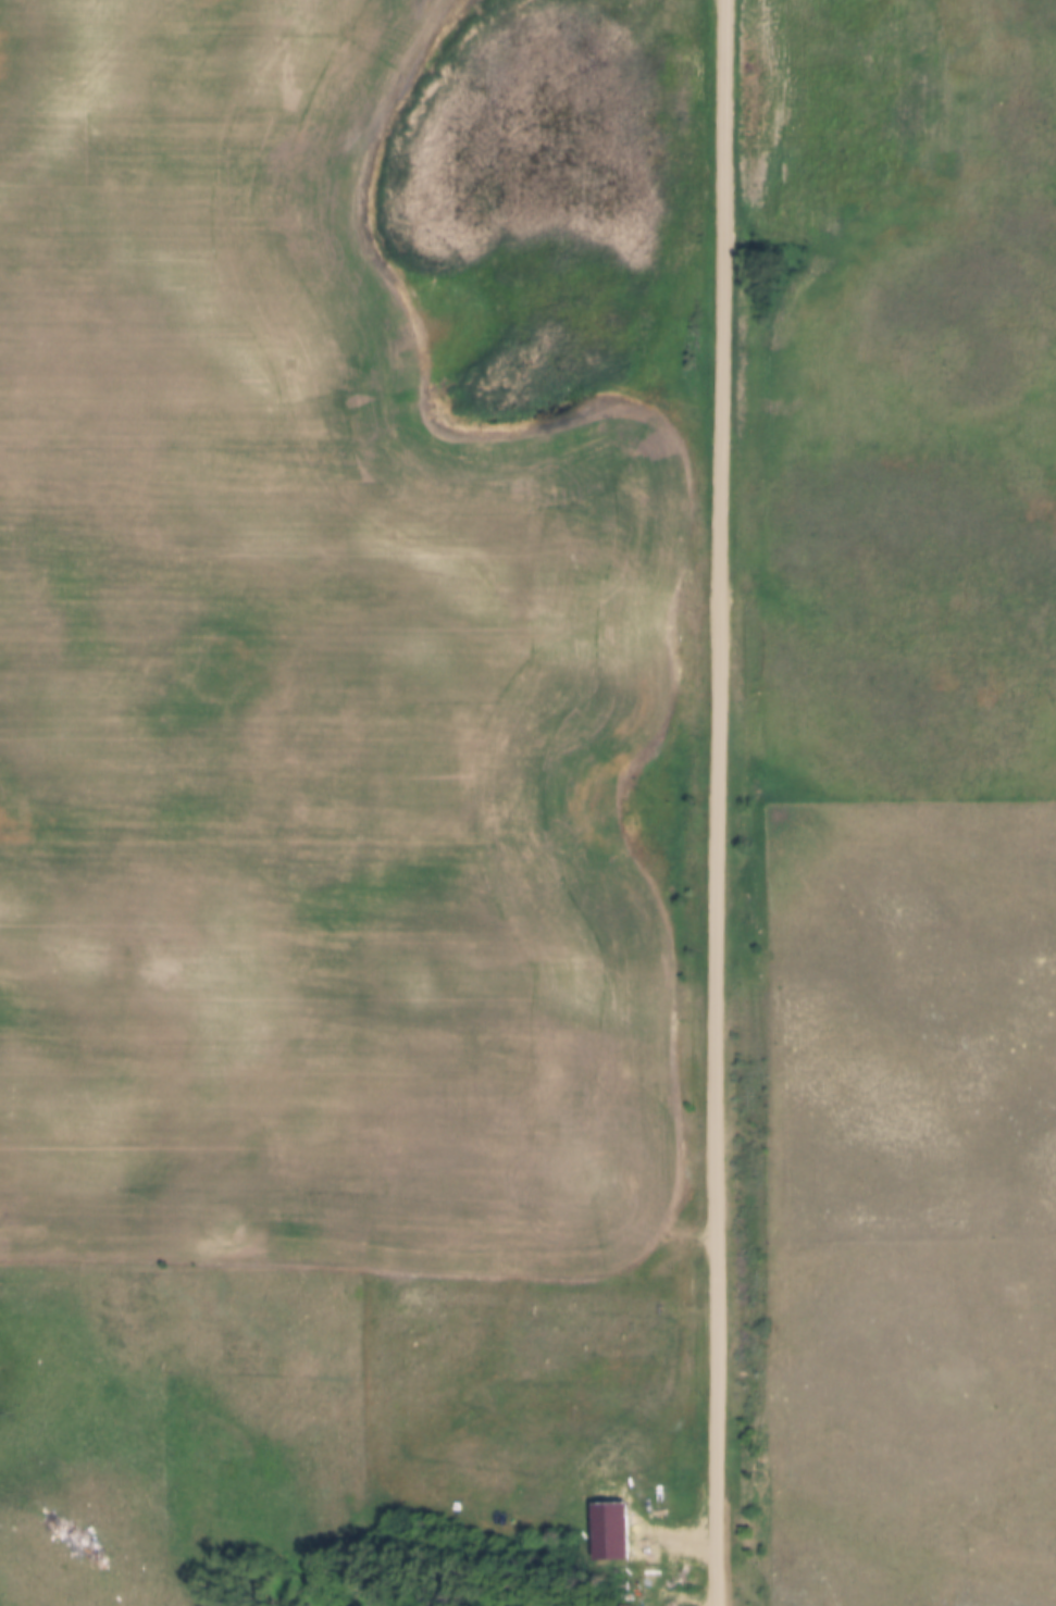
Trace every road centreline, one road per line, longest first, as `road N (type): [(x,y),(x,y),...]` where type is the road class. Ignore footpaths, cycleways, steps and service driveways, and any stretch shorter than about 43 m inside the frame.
road 1 (residential): [(716,1605),(723,0)]

